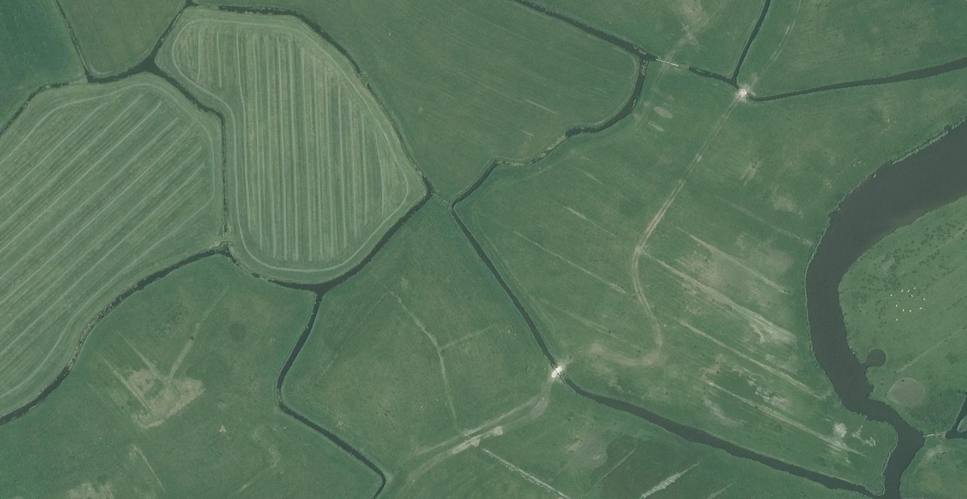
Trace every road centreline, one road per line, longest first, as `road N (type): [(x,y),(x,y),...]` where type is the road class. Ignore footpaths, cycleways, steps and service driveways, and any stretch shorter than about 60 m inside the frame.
road 1 (track): [(418,498),(431,467),(545,409),(552,378),(633,295),(647,229),(686,165),(741,100),(783,0)]

